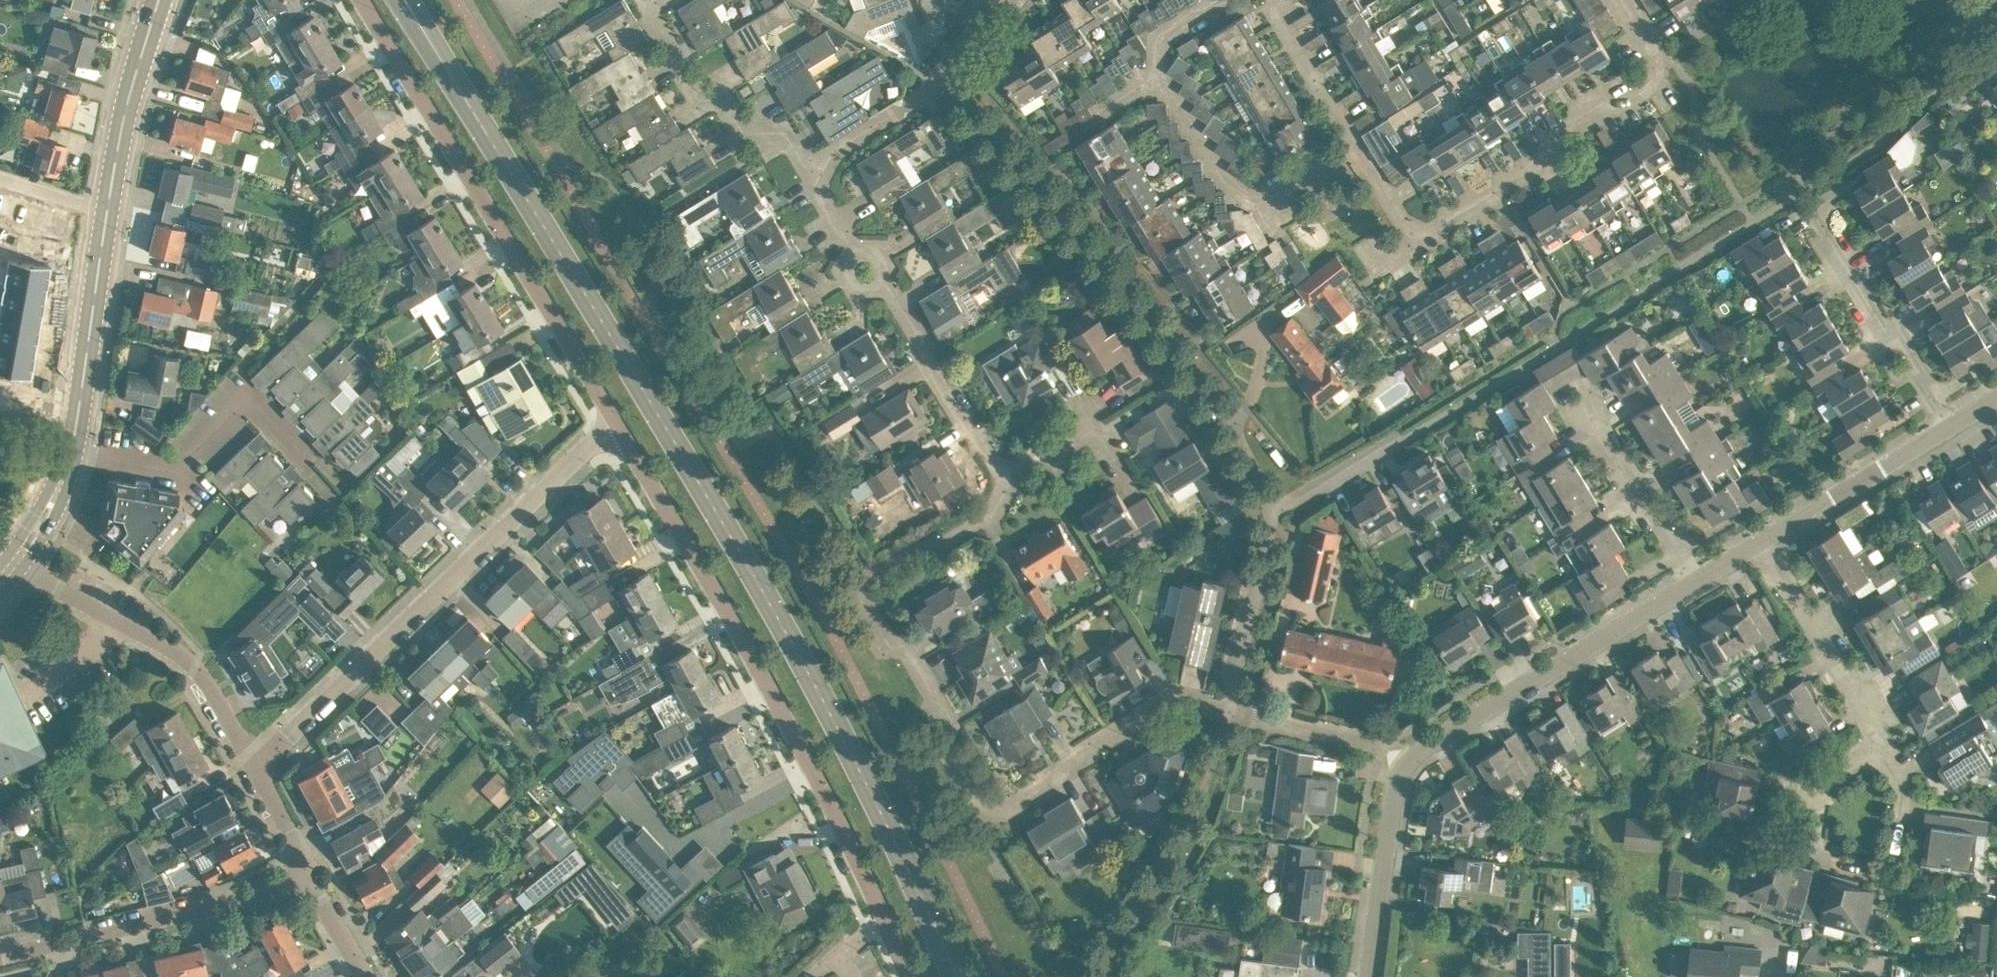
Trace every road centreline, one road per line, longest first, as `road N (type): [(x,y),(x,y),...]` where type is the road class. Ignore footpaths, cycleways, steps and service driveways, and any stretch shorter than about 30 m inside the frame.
road 1 (tertiary): [(959,976),(912,873),(674,442),(403,0)]
road 2 (residential): [(1226,712),(1172,701),(1127,714),(1044,776),(1000,799),(970,803),(866,584),(969,523),(983,474)]
road 3 (residential): [(610,422),(774,697),(876,903)]
road 4 (residential): [(350,0),(610,422)]
road 5 (residential): [(255,766),(610,422)]
road 6 (residential): [(1618,0),(1660,84),(1553,134),(1520,175),(1425,227),(1398,228),(1378,219),(1354,159)]
road 7 (residential): [(5,570),(55,513),(85,392),(108,216)]
road 8 (residential): [(983,474),(972,443),(799,176)]
road 9 (residential): [(1407,762),(1692,582)]
road 10 (residential): [(255,766),(190,667),(5,570)]
road 11 (residential): [(0,955),(223,904),(306,871)]
road 12 (residential): [(1354,159),(1274,205),(1242,200),(1222,185),(1156,76)]
road 13 (residential): [(1879,755),(1759,541)]
road 14 (residential): [(1949,427),(1818,221)]
road 15 (residential): [(799,176),(724,123),(643,0)]
road 16 (residential): [(108,216),(129,80),(156,0)]
road 17 (residential): [(1759,541),(1949,427)]
road 18 (residential): [(1364,976),(1391,789),(1407,762)]
road 19 (residential): [(1692,582),(1579,398)]
road 20 (residential): [(1407,762),(1378,742),(1226,712)]
road 21 (residential): [(1226,712),(1272,529)]
road 22 (residential): [(1272,529),(1260,484),(1186,363)]
road 23 (residential): [(1354,159),(1270,0)]
road 24 (residential): [(799,176),(940,79)]
road 25 (residential): [(1393,449),(1272,529)]
road 26 (residential): [(365,976),(306,871)]

